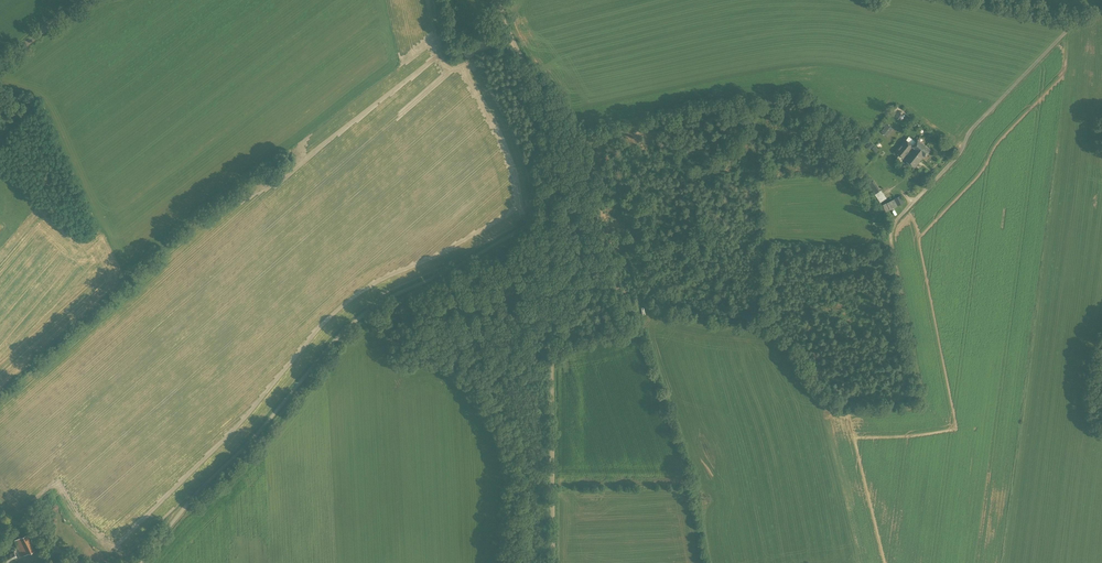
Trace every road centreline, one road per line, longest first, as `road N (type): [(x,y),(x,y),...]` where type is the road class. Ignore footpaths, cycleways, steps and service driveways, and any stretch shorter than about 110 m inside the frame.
road 1 (unclassified): [(139,562),(364,313),(550,219)]
road 2 (track): [(551,347),(636,330),(646,307),(704,323),(761,326),(764,97)]
road 3 (unclassified): [(554,562),(550,219)]
road 4 (unclassified): [(550,219),(546,110),(499,0)]

